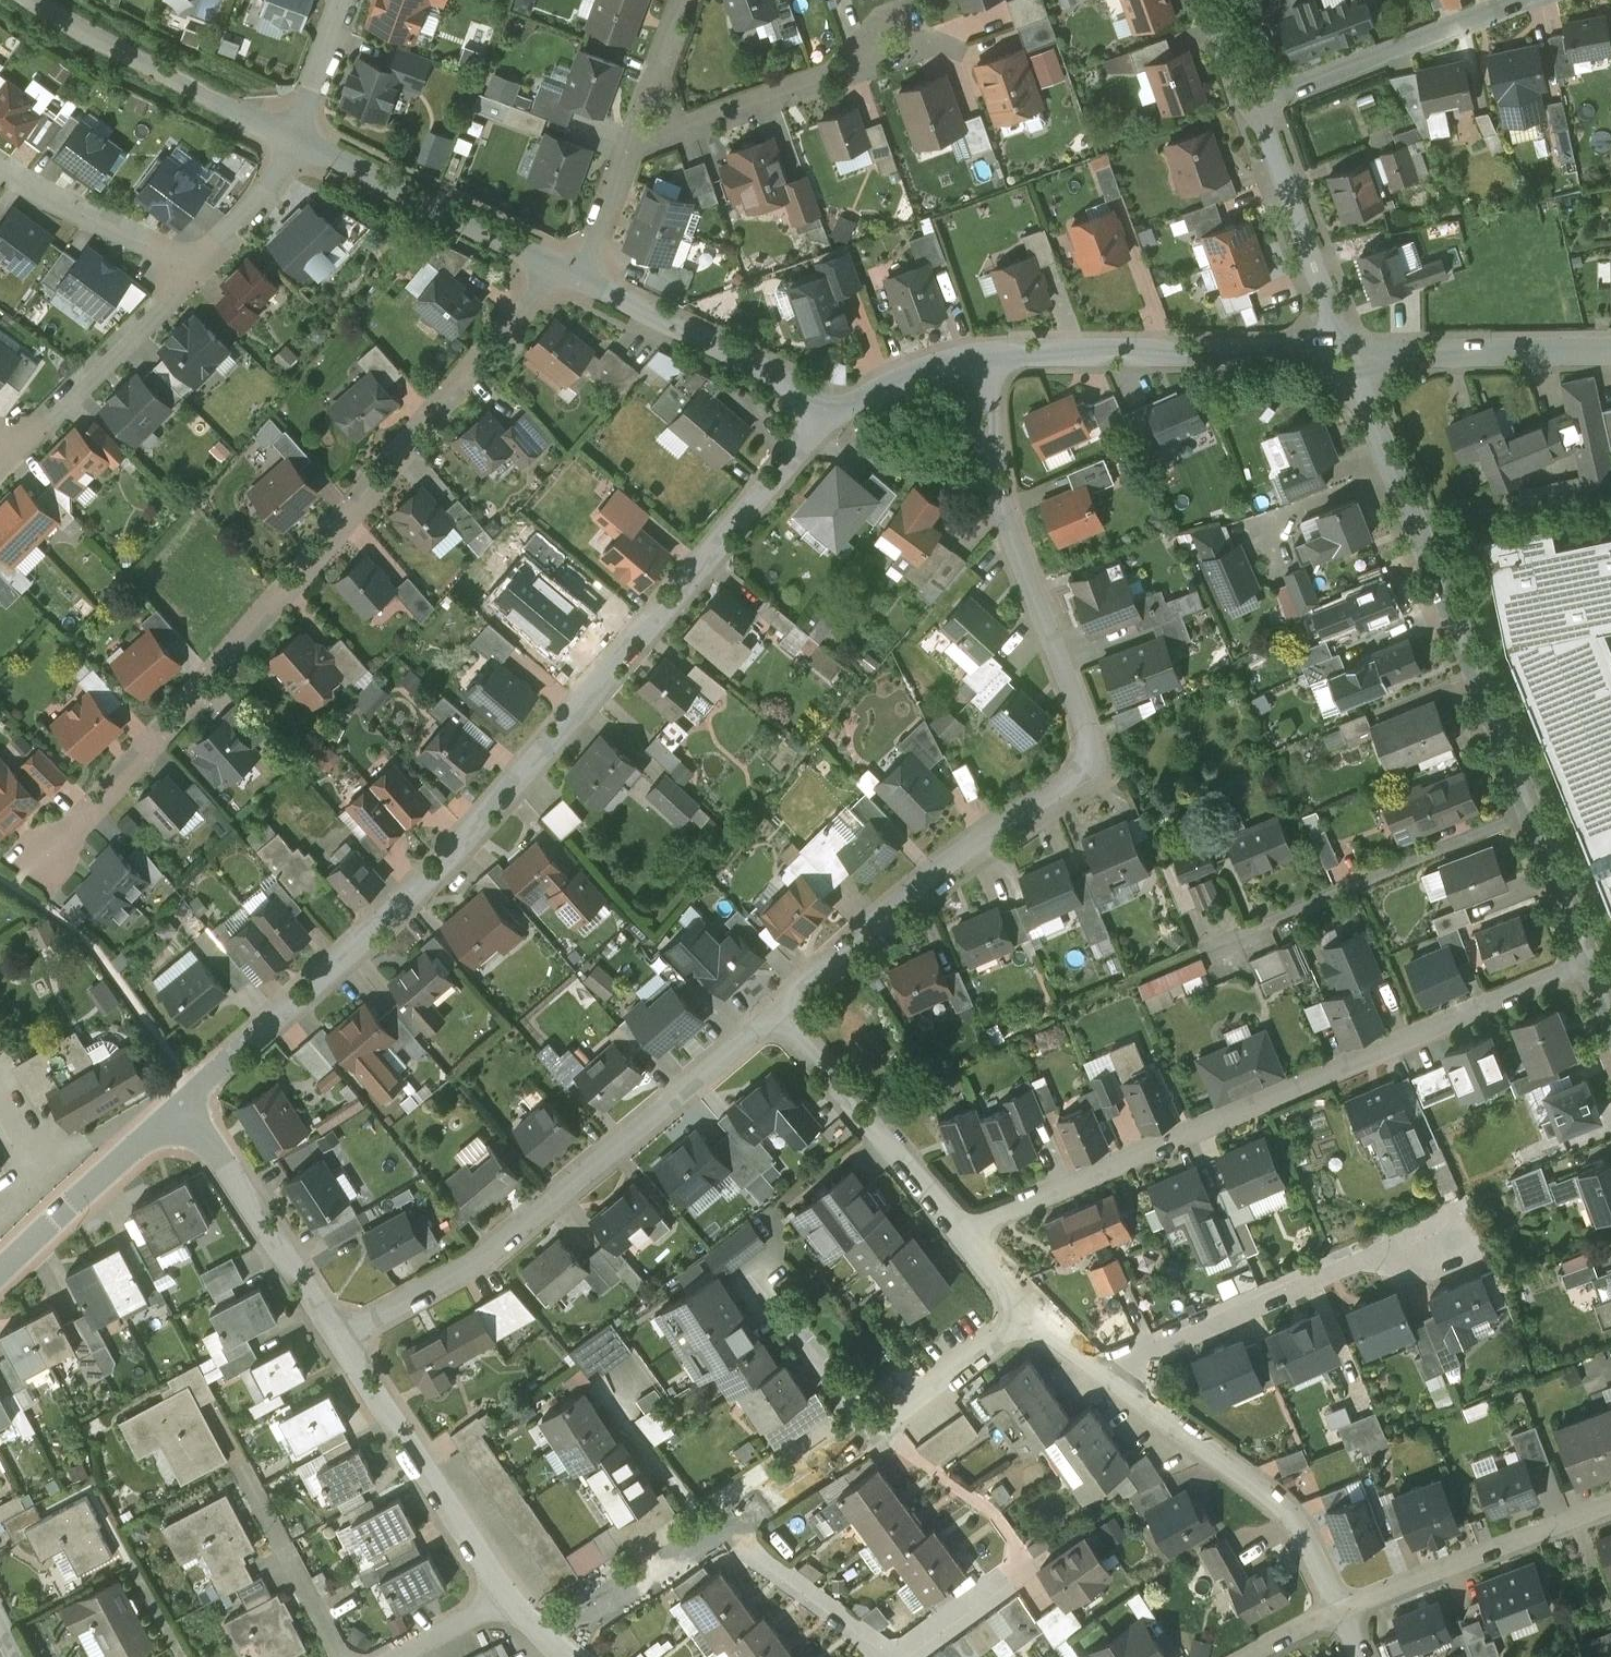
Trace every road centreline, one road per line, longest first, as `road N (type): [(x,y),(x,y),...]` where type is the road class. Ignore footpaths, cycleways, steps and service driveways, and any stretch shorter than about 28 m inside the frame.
road 1 (residential): [(833,417),(450,846),(191,1094)]
road 2 (residential): [(782,1019),(958,864),(1087,773),(1084,718),(1007,525),(991,365)]
road 3 (residential): [(554,266),(527,309),(50,854)]
road 4 (residential): [(959,1230),(1588,961)]
road 5 (residential): [(1347,359),(1588,961)]
road 6 (residential): [(551,1648),(869,1433),(1031,1306)]
road 7 (residential): [(346,1342),(482,1265),(782,1019)]
road 8 (residential): [(1113,1372),(1440,1231)]
road 9 (residential): [(1347,359),(991,365)]
road 10 (residential): [(1113,1372),(1278,1501),(1342,1616)]
road 11 (residential): [(632,146),(924,41)]
road 12 (residential): [(510,1601),(346,1342)]
road 13 (residential): [(300,145),(100,41),(39,0)]
road 14 (residential): [(1524,0),(1251,109)]
road 15 (residential): [(346,1342),(191,1094)]
road 16 (residential): [(1342,1616),(1610,1509)]
road 17 (residential): [(833,417),(757,363),(583,281)]
road 18 (residential): [(554,266),(300,145)]
road 19 (residential): [(782,1019),(959,1230)]
road 20 (unclassified): [(1347,359),(1251,109)]
road 21 (residential): [(191,1094),(0,1275)]
road 22 (residential): [(1610,351),(1347,359)]
road 23 (residential): [(199,263),(21,440)]
road 24 (residential): [(0,164),(49,195),(199,263)]
road 25 (residential): [(991,365),(936,372),(833,417)]
road 26 (residential): [(632,146),(687,0)]
road 27 (residential): [(300,145),(199,263)]
road 28 (residential): [(300,145),(353,0)]
road 29 (residential): [(583,281),(632,146)]
road 30 (residential): [(510,1601),(400,1656)]

